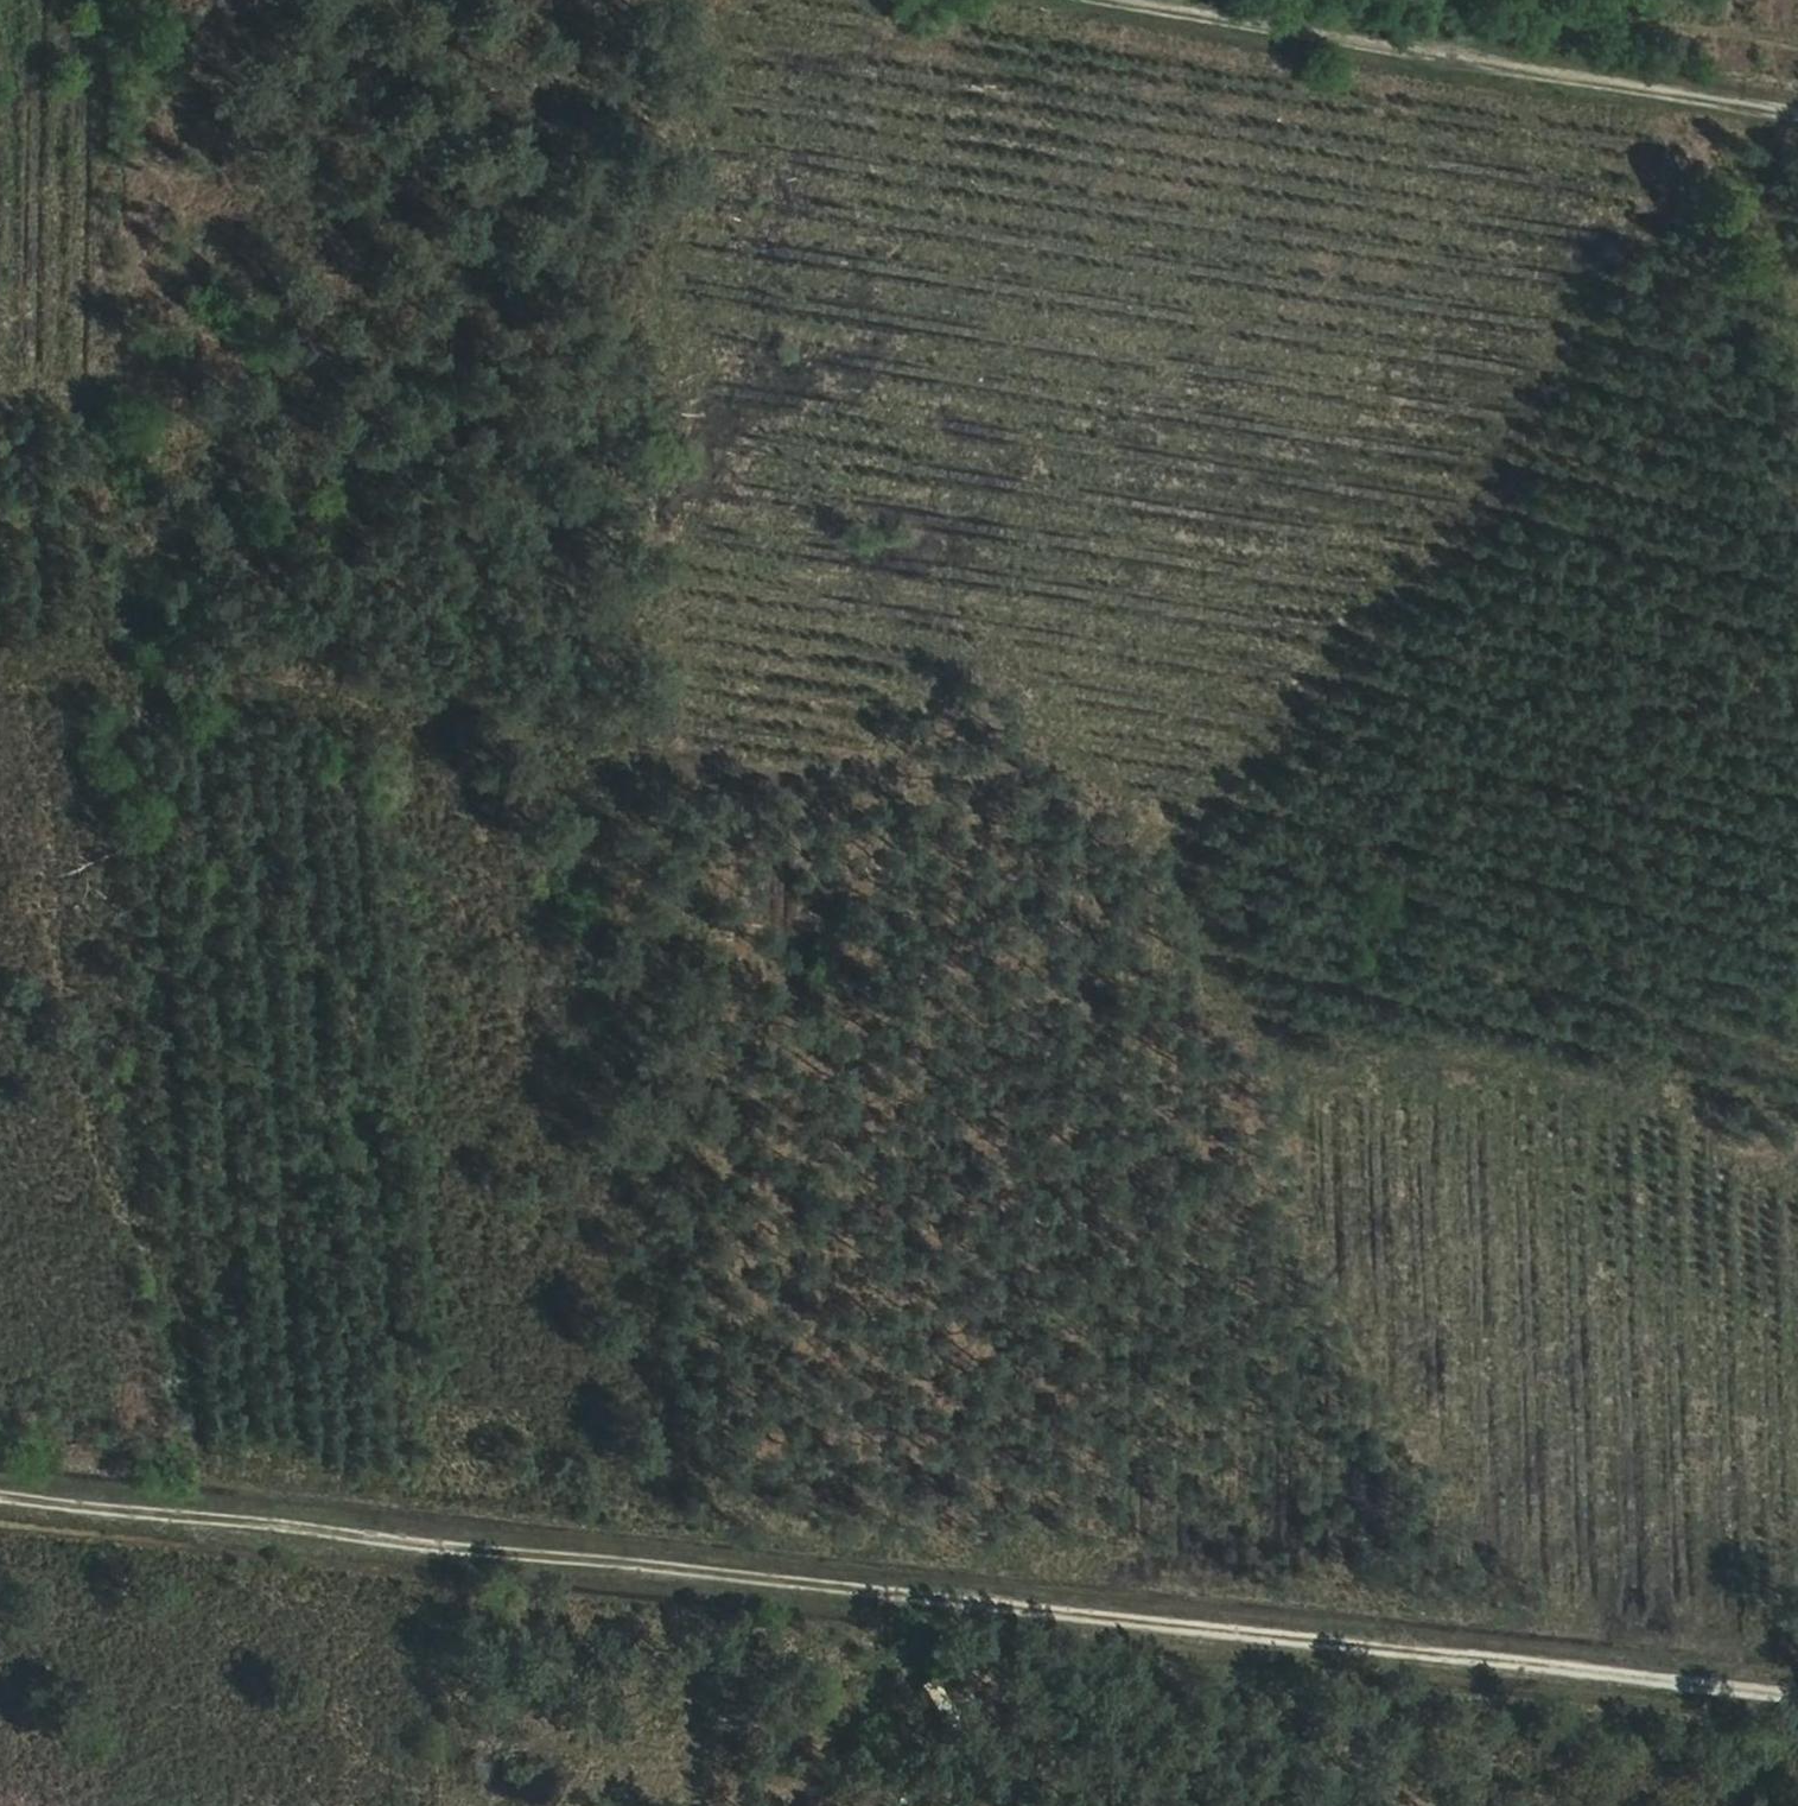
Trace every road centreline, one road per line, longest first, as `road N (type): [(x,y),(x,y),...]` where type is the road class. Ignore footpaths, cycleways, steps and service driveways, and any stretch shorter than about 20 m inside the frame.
road 1 (track): [(0,1494),(1797,1695)]
road 2 (track): [(1797,115),(1121,0)]

